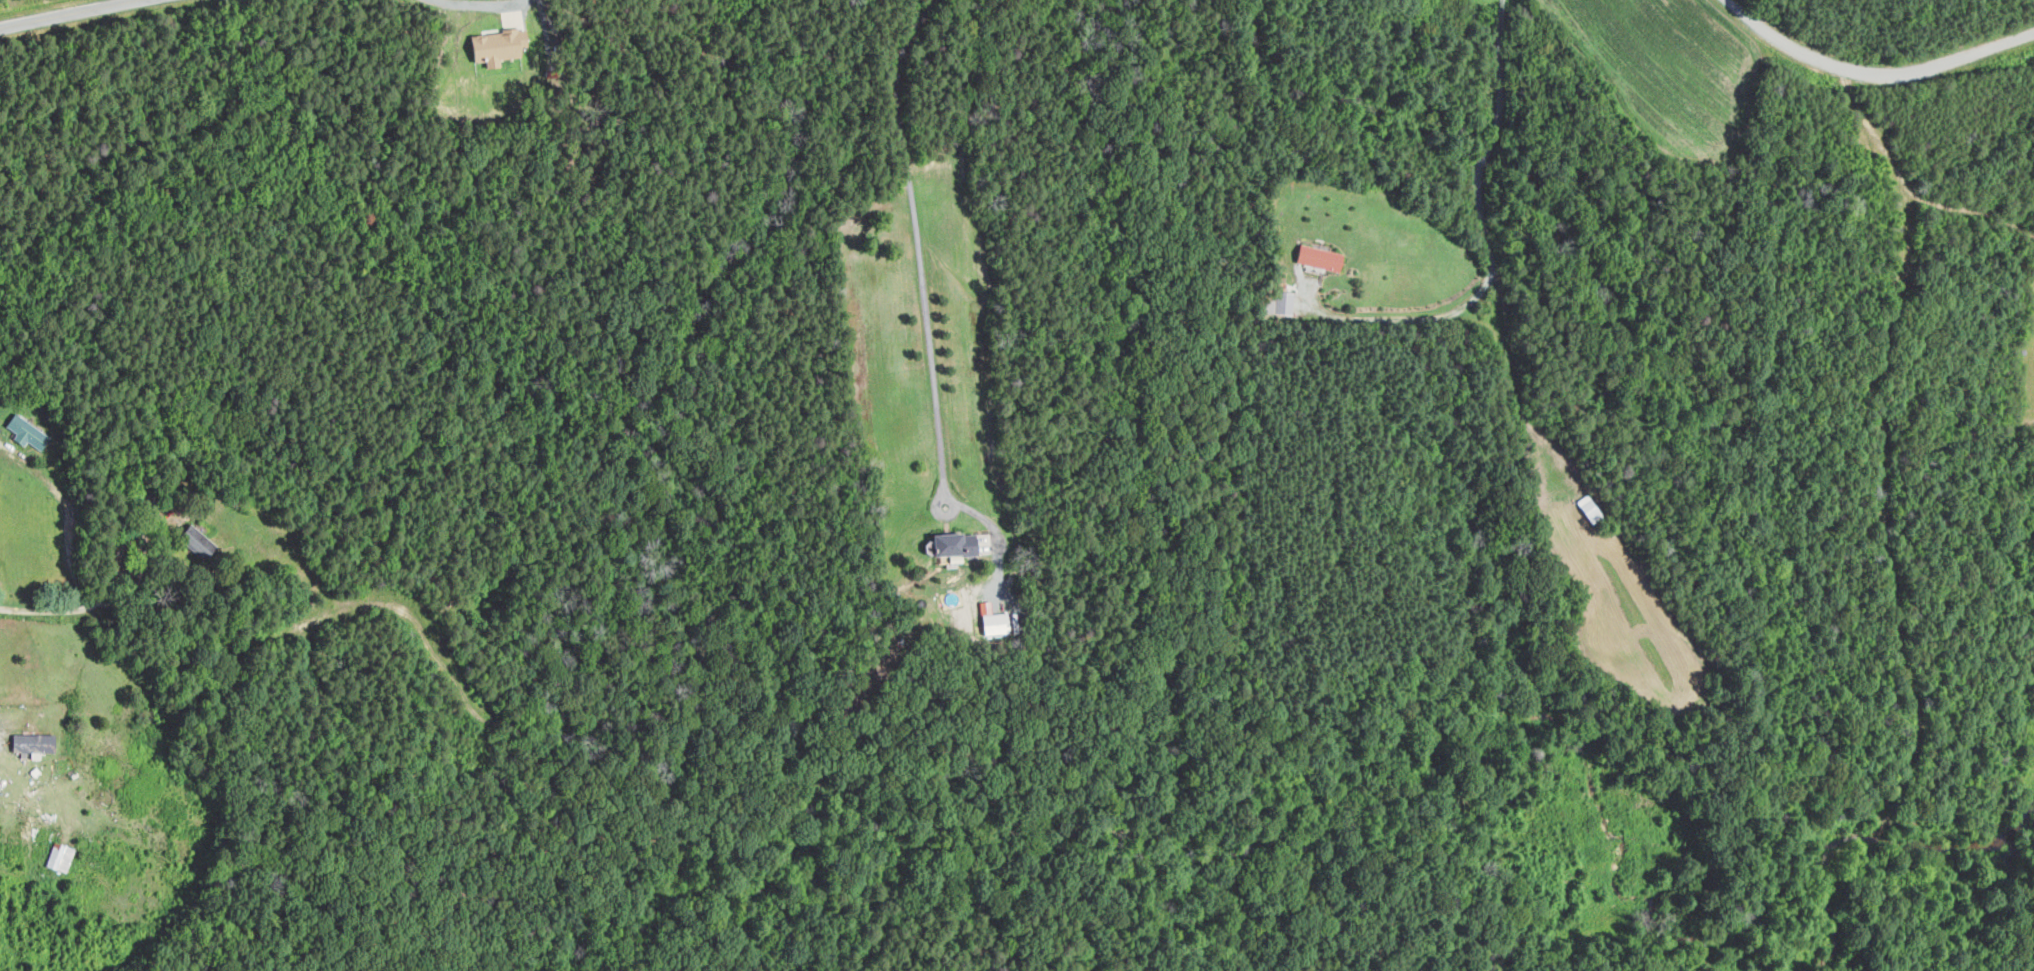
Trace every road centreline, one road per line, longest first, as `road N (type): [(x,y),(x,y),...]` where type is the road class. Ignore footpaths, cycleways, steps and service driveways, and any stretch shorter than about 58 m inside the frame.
road 1 (residential): [(937,0),(914,27),(895,89),(946,506)]
road 2 (residential): [(2033,21),(1875,69),(1818,69),(1745,0)]
road 3 (residential): [(0,28),(134,0)]

